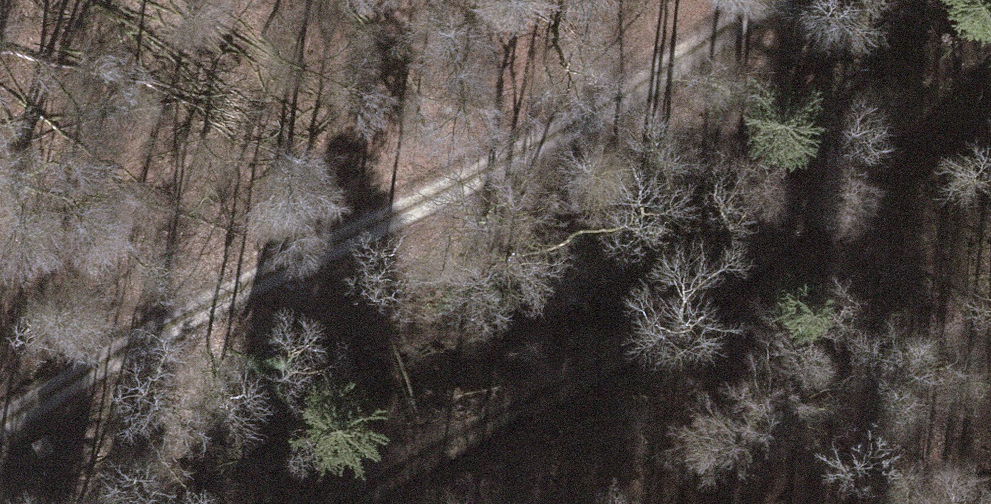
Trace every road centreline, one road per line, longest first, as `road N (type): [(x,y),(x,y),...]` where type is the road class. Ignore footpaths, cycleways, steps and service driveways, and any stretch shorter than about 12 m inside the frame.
road 1 (track): [(0,422),(152,332),(652,79),(767,0)]
road 2 (track): [(990,41),(815,210),(637,347),(369,503)]

